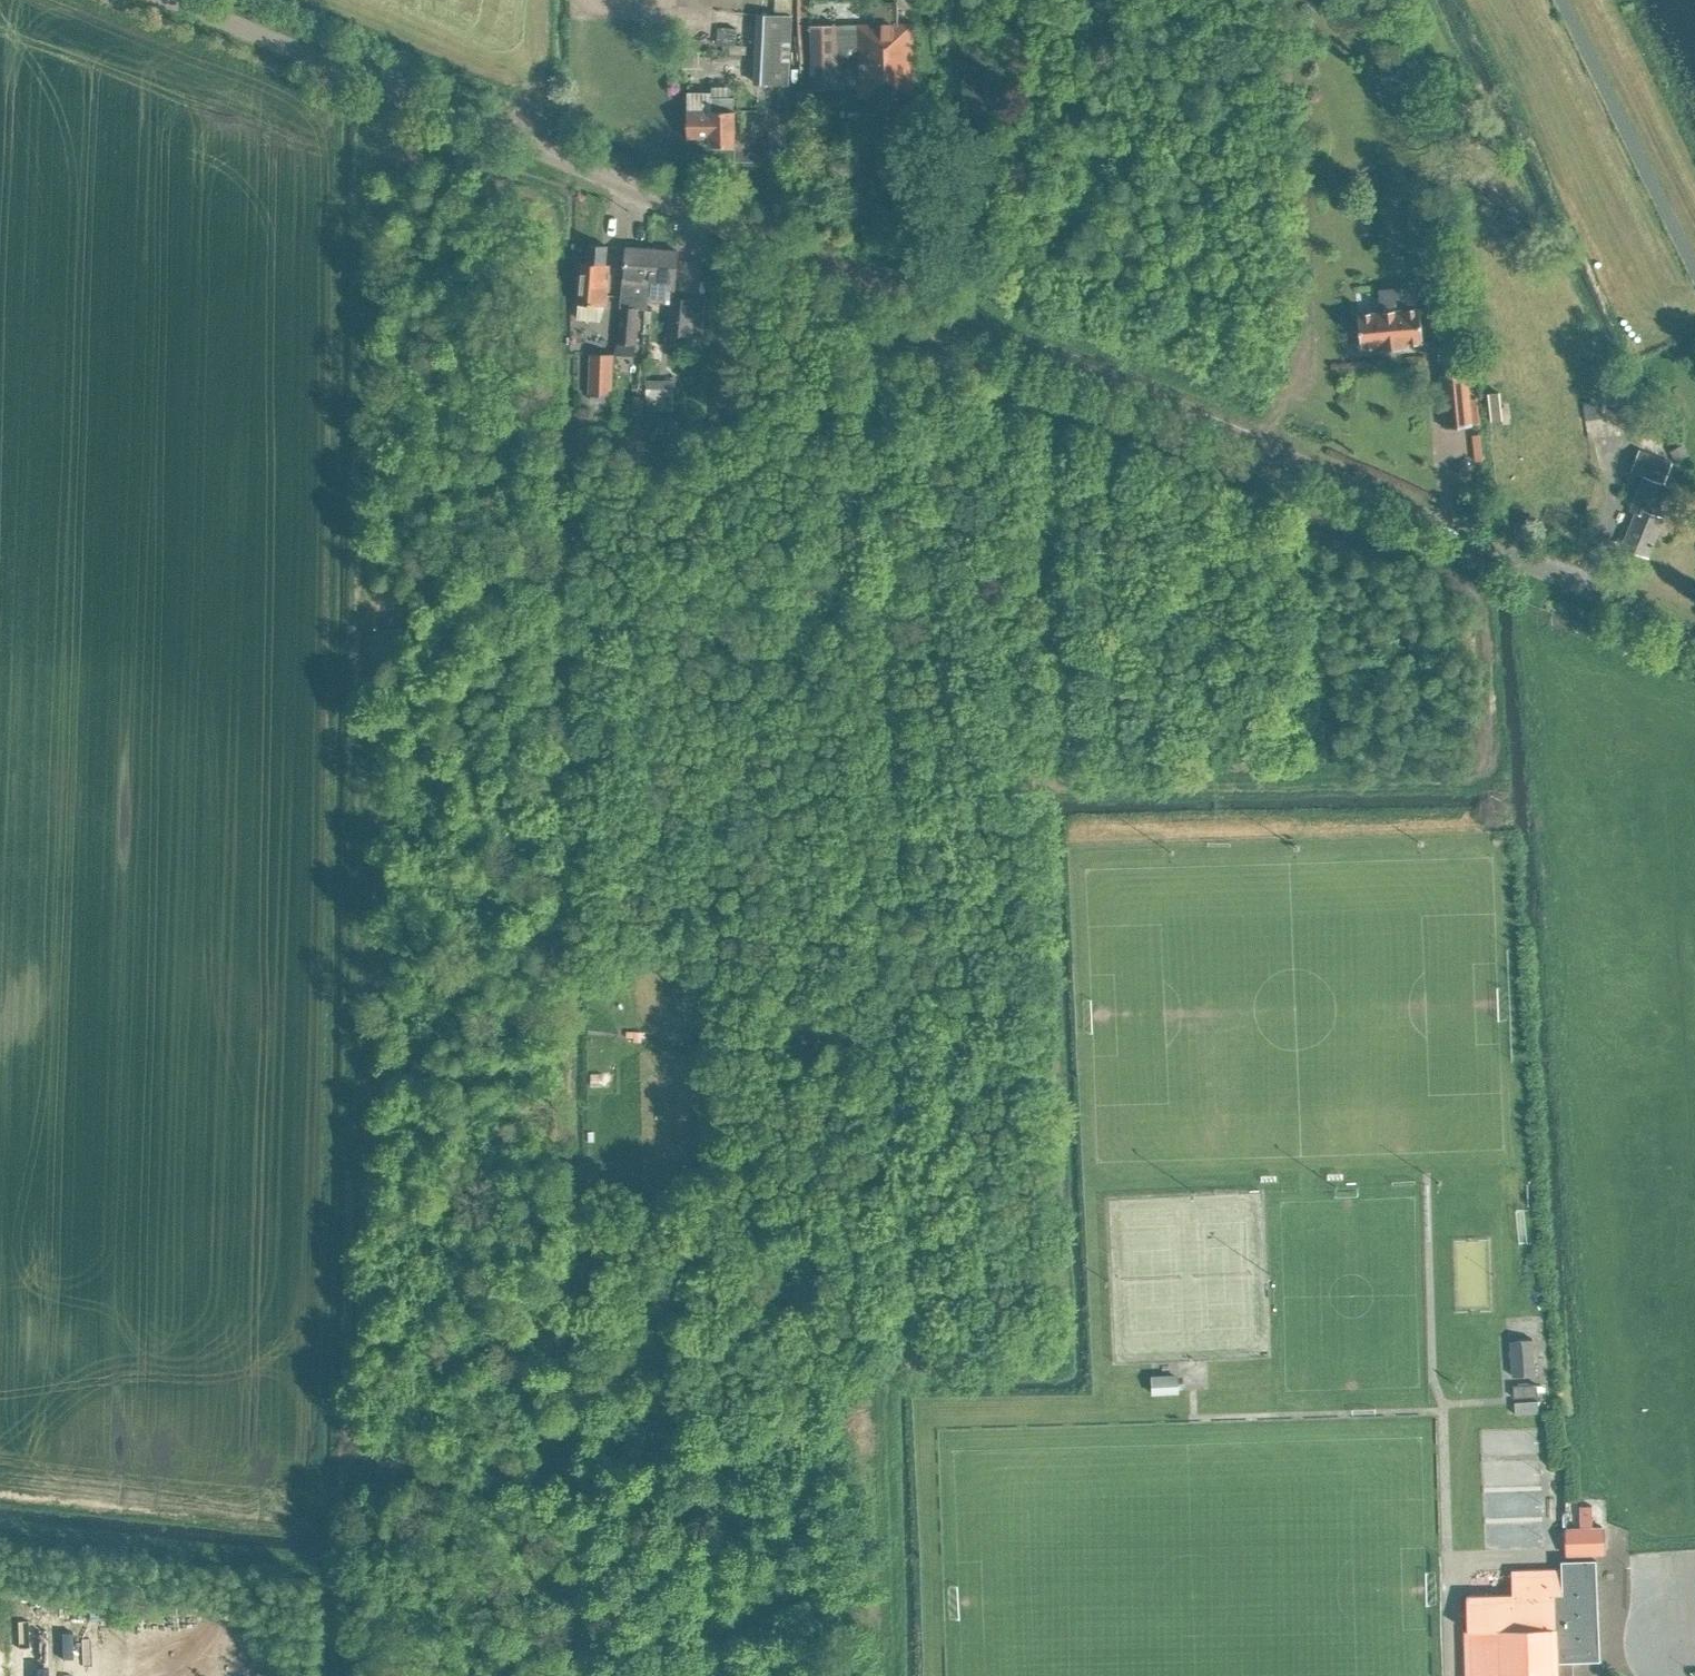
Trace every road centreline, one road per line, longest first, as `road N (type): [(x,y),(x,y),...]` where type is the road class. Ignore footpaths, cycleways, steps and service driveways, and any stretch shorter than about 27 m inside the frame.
road 1 (unclassified): [(1694,639),(1278,454),(171,0)]
road 2 (unclassified): [(1694,270),(1561,0)]

